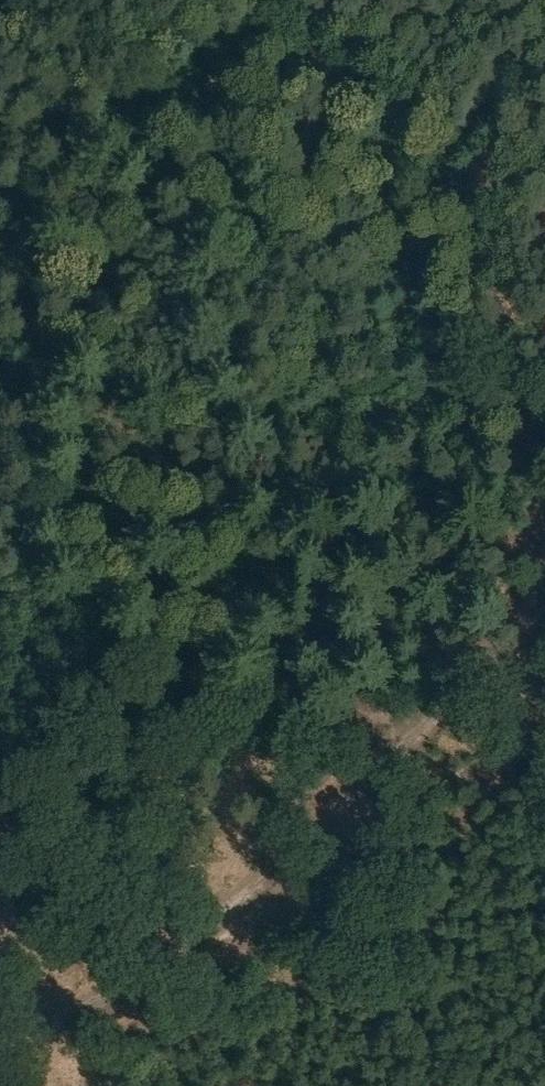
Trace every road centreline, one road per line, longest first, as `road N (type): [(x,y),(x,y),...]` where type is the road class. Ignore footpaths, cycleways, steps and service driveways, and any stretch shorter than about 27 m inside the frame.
road 1 (track): [(0,1052),(118,999),(225,913),(451,705),(544,632)]

